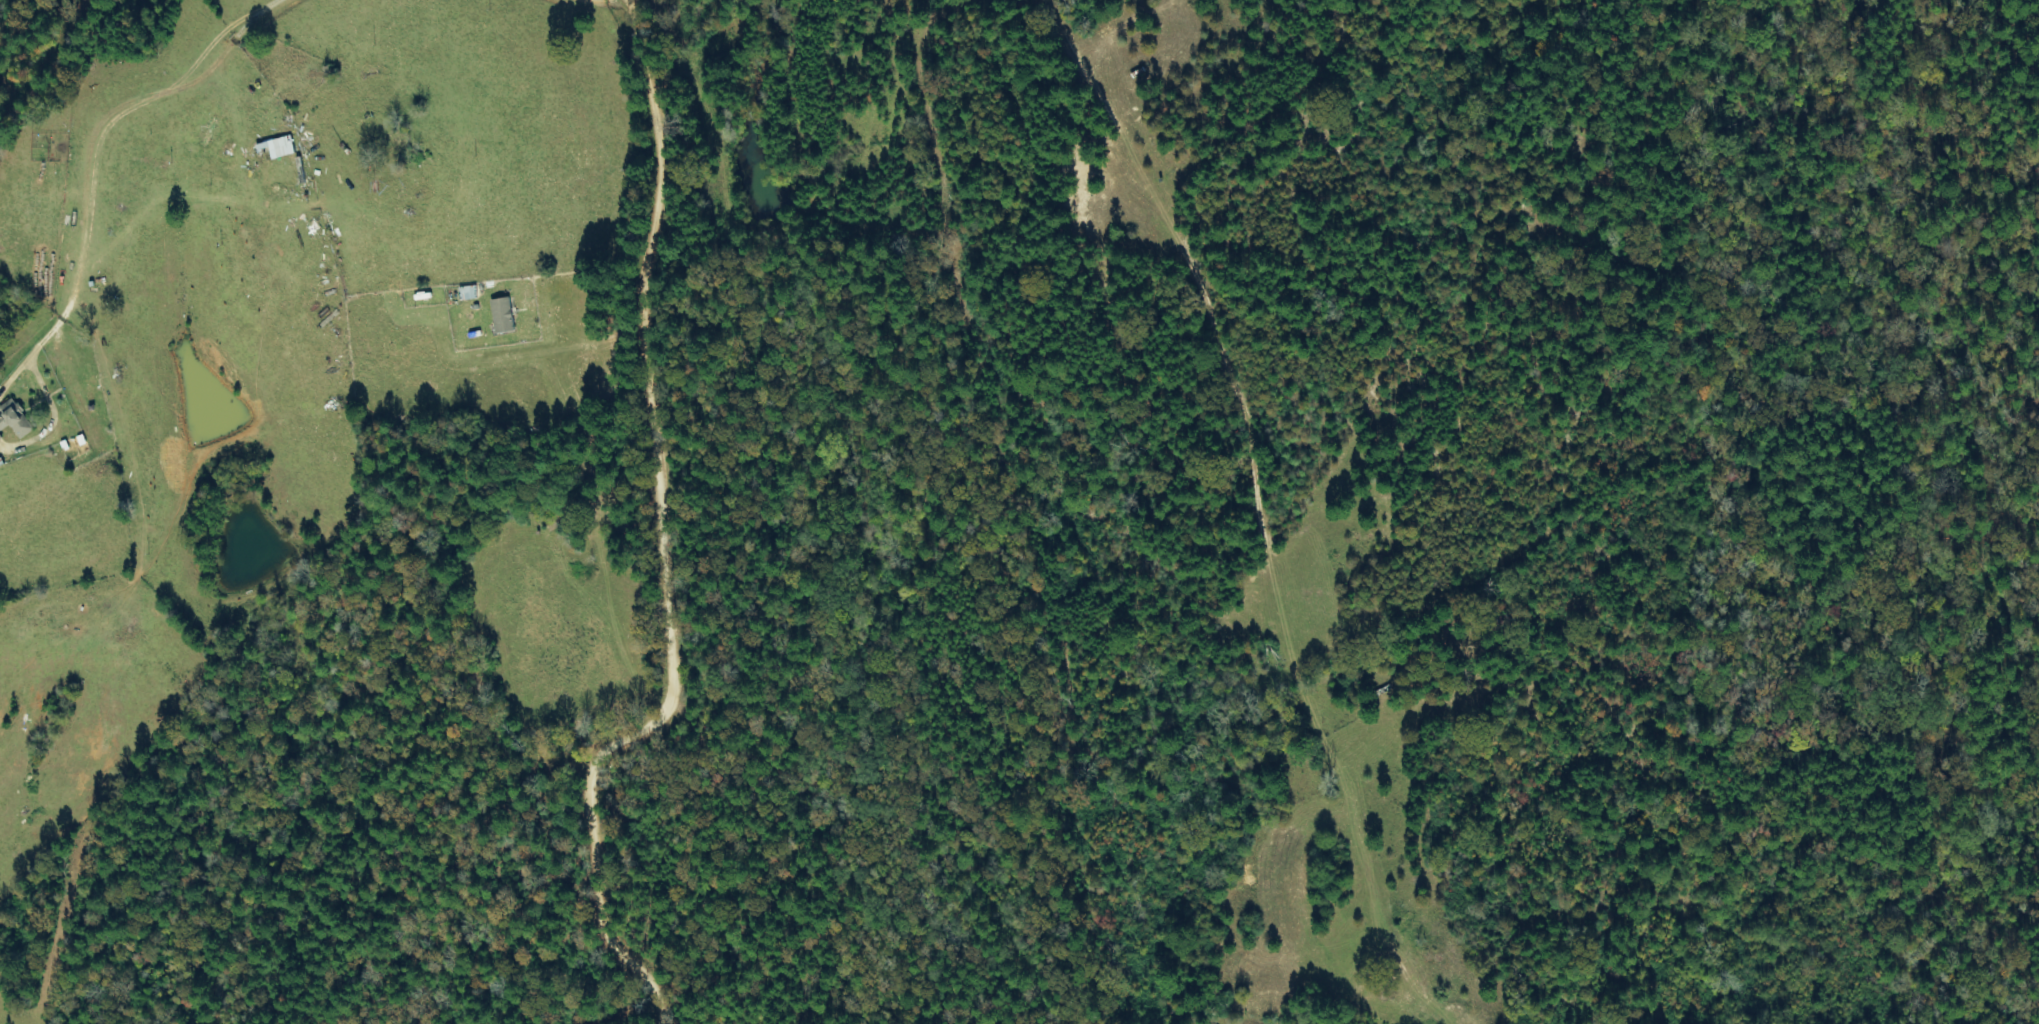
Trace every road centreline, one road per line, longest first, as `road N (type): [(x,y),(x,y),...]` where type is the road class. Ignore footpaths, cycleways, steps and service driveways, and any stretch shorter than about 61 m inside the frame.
road 1 (residential): [(641,1023),(590,917),(580,837),(635,722),(654,607),(649,147),(626,0)]

